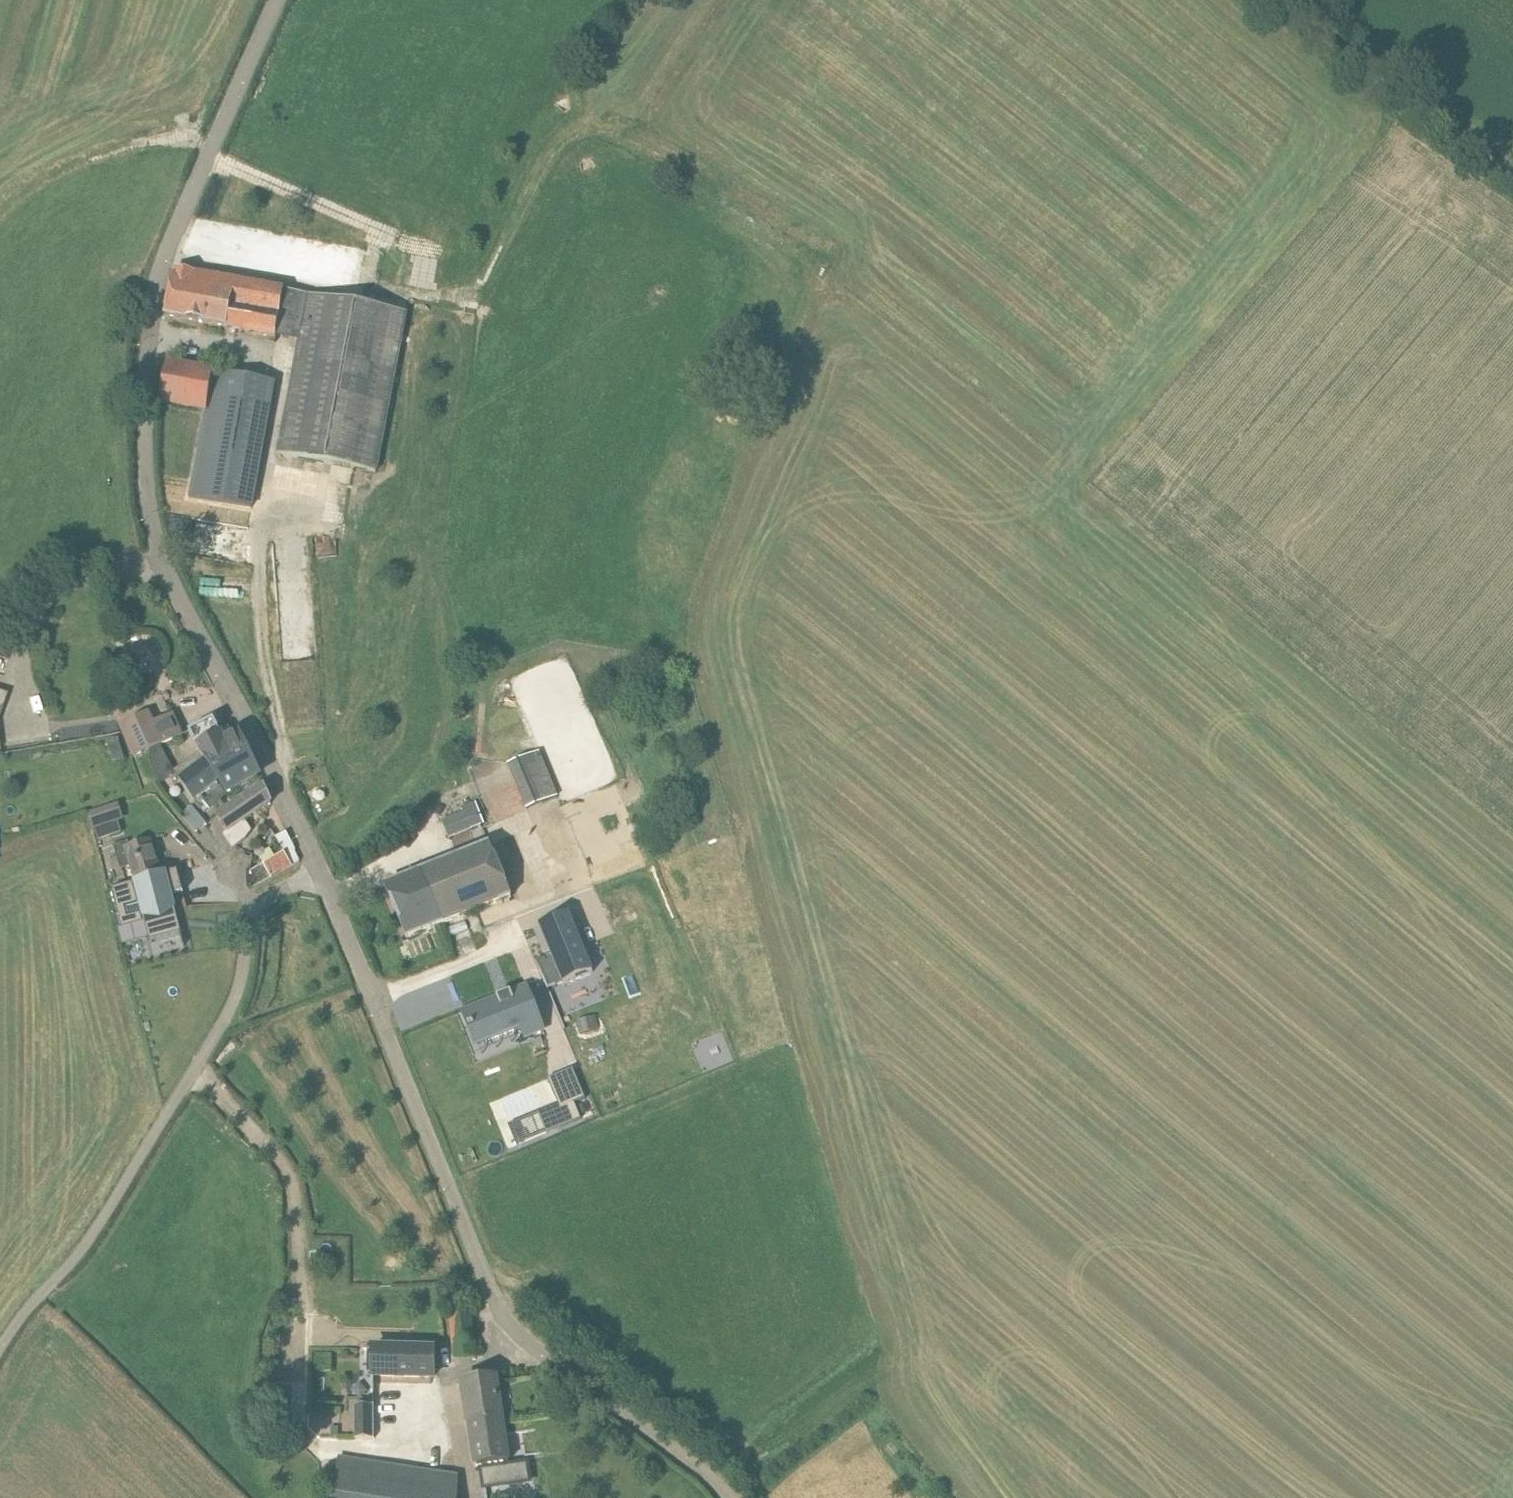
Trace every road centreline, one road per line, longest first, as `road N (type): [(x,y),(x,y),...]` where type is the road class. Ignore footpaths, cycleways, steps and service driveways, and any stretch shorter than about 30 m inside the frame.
road 1 (unclassified): [(277,0),(158,272),(146,472),(167,576),(321,873)]
road 2 (unclassified): [(731,1497),(508,1319),(321,873)]
road 3 (unclassified): [(0,1348),(98,1225),(225,1020),(240,983),(249,916),(276,893),(321,873)]
road 4 (unclassified): [(1512,175),(1375,81),(1284,0)]

